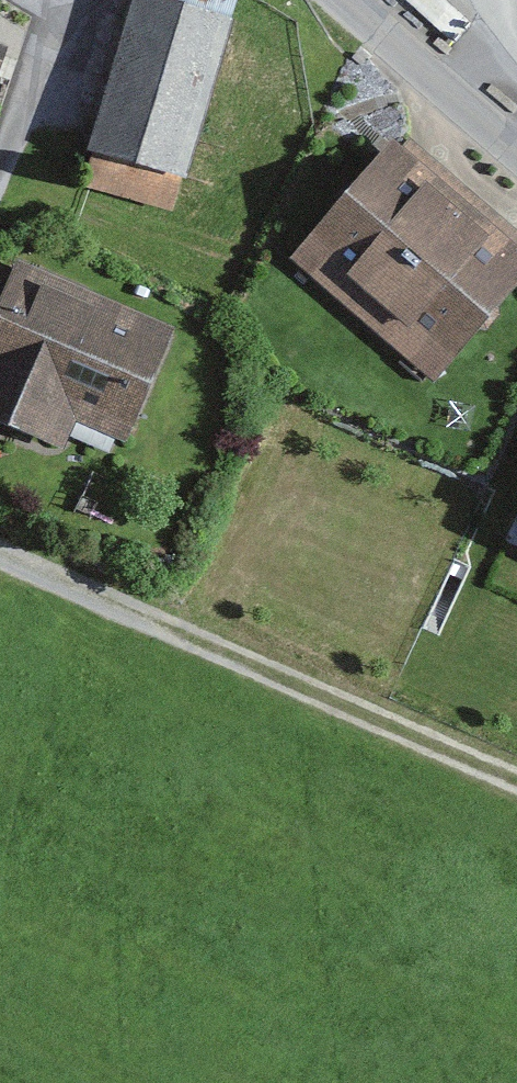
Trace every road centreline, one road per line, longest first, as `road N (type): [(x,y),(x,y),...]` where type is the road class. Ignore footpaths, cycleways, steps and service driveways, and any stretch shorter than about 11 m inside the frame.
road 1 (track): [(516,781),(209,647)]
road 2 (unclassified): [(325,0),(516,164)]
road 3 (residential): [(209,647),(0,553)]

